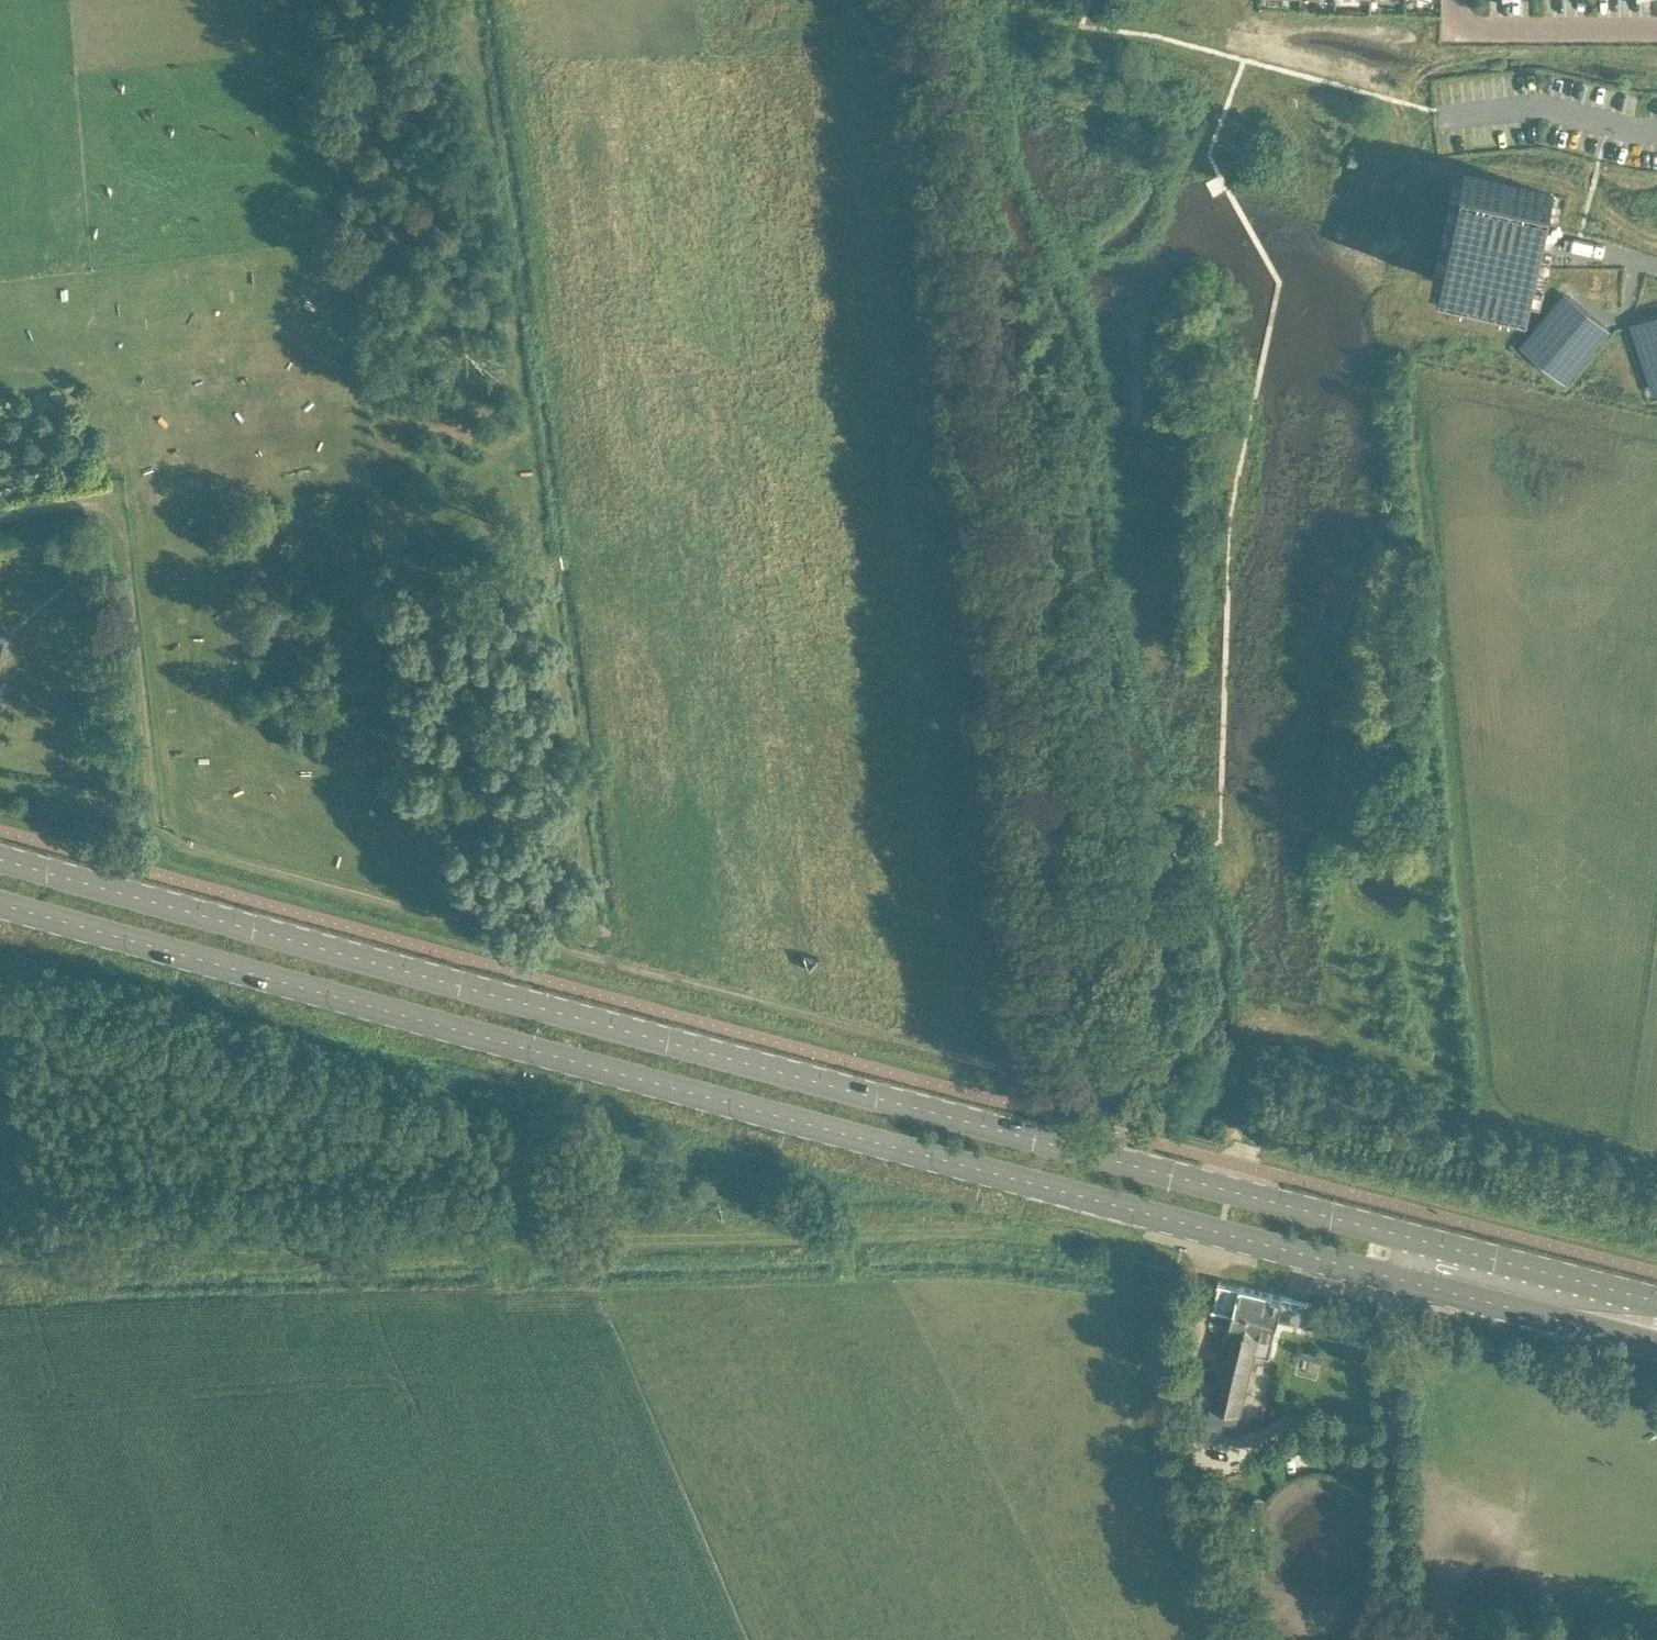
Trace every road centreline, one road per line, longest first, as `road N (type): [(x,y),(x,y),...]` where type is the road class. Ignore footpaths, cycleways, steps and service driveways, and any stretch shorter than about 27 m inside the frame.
road 1 (secondary): [(1444,1245),(0,859)]
road 2 (secondary): [(0,904),(1433,1289)]
road 3 (track): [(0,519),(118,500),(162,835),(1020,1076),(1069,1120)]
road 4 (track): [(976,1232),(0,1262)]
road 5 (secondary): [(1433,1289),(1656,1345)]
road 6 (secondary): [(1656,1300),(1444,1245)]
road 7 (residential): [(1483,30),(1656,30)]

